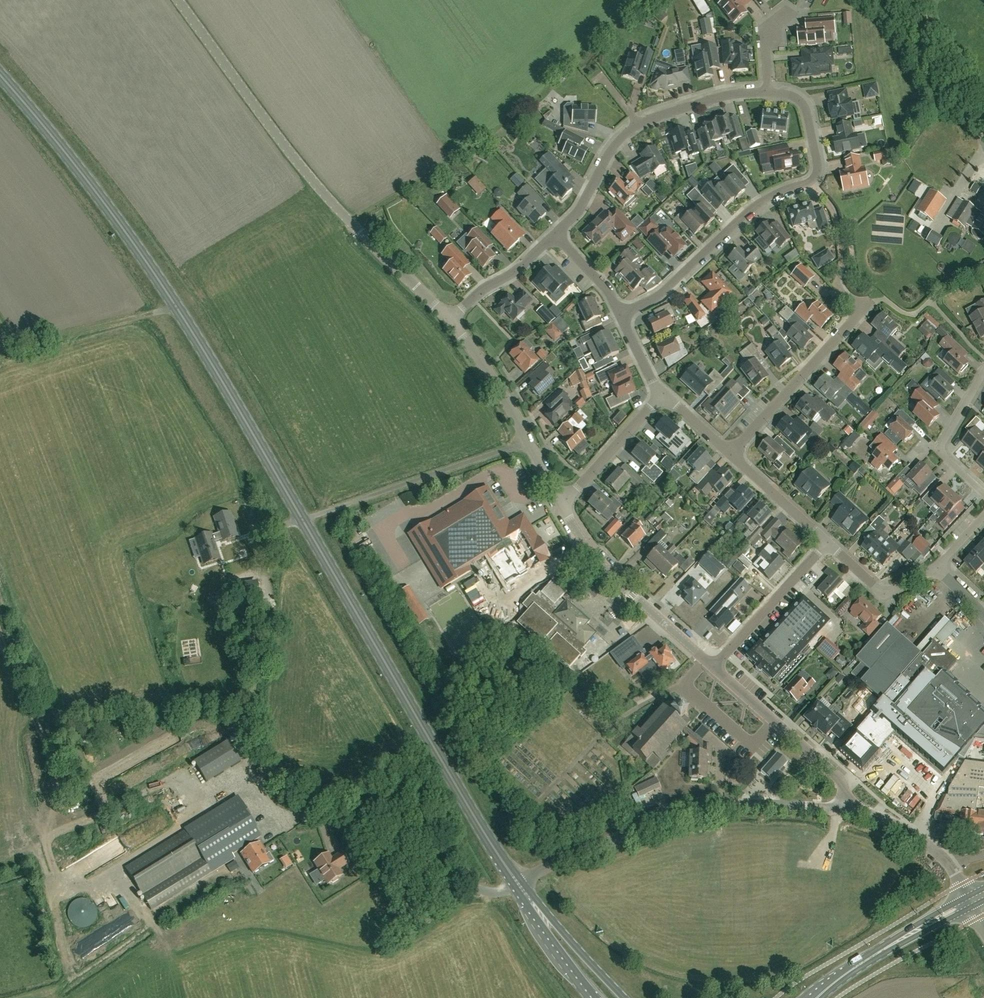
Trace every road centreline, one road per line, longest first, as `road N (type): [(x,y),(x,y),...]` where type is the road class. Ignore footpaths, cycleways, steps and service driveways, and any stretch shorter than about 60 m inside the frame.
road 1 (primary): [(302,521),(222,380),(45,119),(0,70)]
road 2 (primary): [(518,883),(302,521)]
road 3 (unclassified): [(449,318),(298,165),(177,0)]
road 4 (residential): [(620,314),(660,295),(760,203),(814,177),(803,105),(767,93)]
road 5 (residential): [(518,883),(650,826),(718,809),(844,810)]
road 6 (residential): [(555,234),(629,132),(714,98),(767,93)]
road 7 (unclassified): [(302,521),(529,441)]
road 8 (unclassified): [(714,667),(595,556),(563,505)]
road 9 (unclassified): [(844,810),(837,777),(714,667)]
road 10 (residential): [(731,454),(863,307)]
road 11 (primary): [(816,997),(970,901)]
road 12 (residential): [(714,667),(828,544)]
road 13 (unclassified): [(983,148),(919,26),(919,0)]
road 14 (unclassified): [(970,901),(931,846),(883,818),(844,810)]
road 15 (residential): [(983,372),(938,449),(983,492)]
road 16 (residential): [(563,505),(662,395)]
road 17 (unclassified): [(529,441),(515,408),(449,318)]
road 18 (residential): [(449,318),(555,234)]
road 19 (residential): [(828,544),(731,454)]
road 20 (primary): [(625,997),(532,903)]
road 21 (residential): [(935,571),(883,593),(828,544)]

